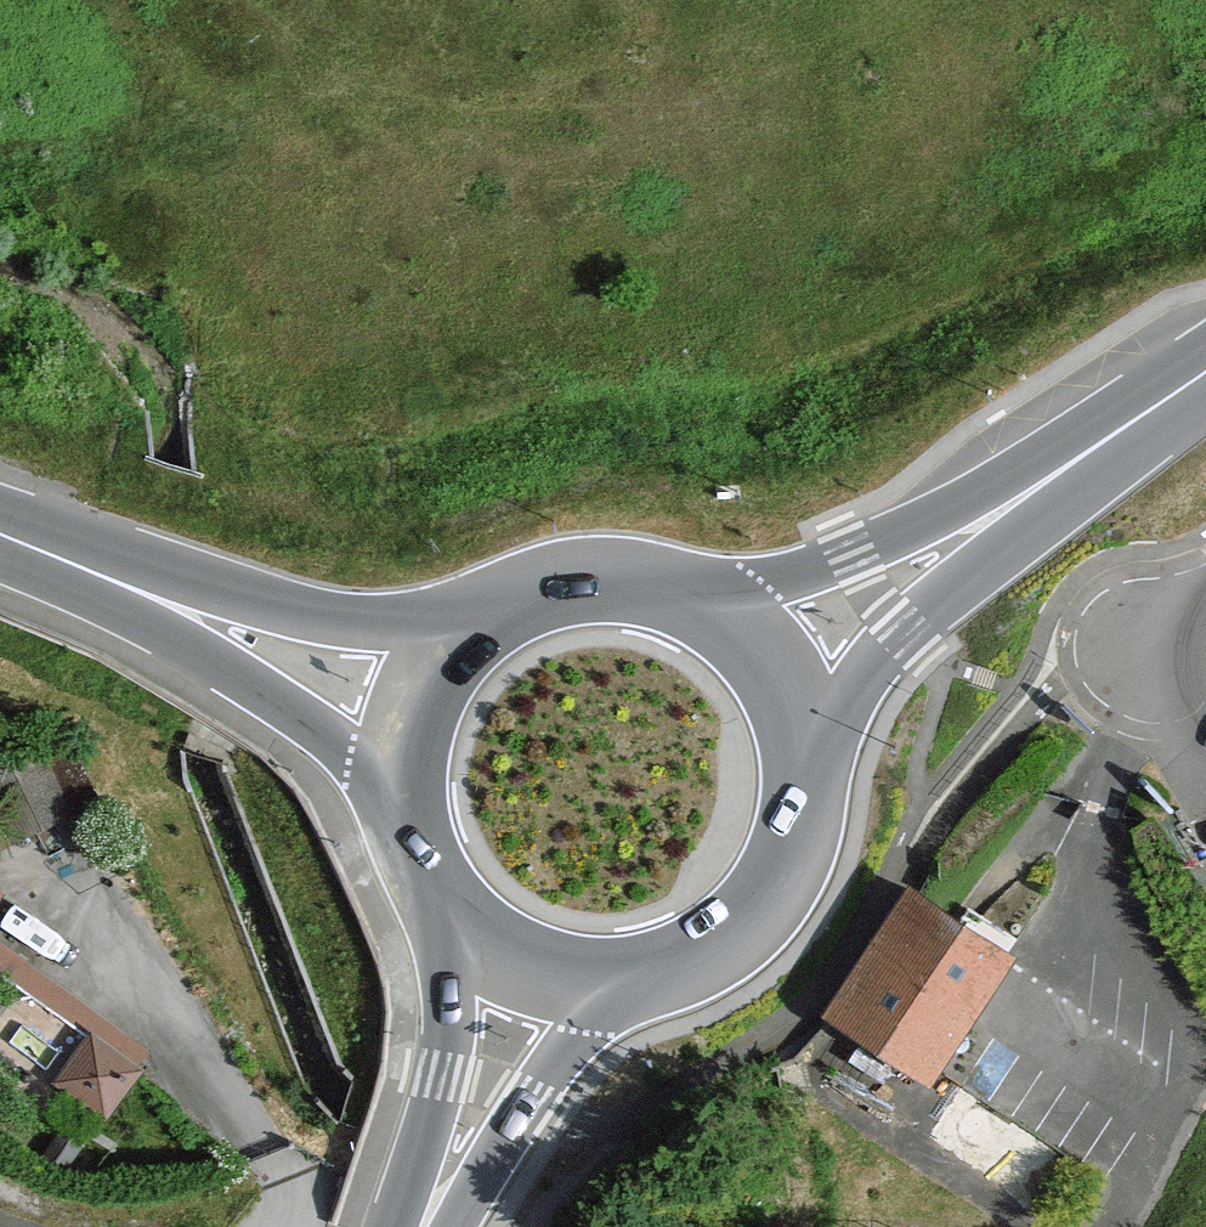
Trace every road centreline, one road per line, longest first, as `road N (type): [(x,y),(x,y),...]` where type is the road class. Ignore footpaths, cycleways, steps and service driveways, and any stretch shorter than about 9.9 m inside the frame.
road 1 (primary): [(134,591),(348,757),(396,805)]
road 2 (primary): [(470,625),(347,621),(134,591)]
road 3 (primary): [(1005,509),(692,602)]
road 4 (primary): [(616,985),(695,962),(759,909),(796,836),(802,759)]
road 5 (primary): [(802,759),(866,668),(1005,509)]
road 6 (primary): [(459,931),(439,1072),(403,1226)]
road 7 (primary): [(443,1226),(616,985)]
road 8 (primary): [(1005,509),(1205,371)]
road 9 (primary): [(692,602),(601,579),(510,599),(470,625)]
road 10 (primary): [(470,625),(415,695),(400,737),(396,805)]
road 11 (primary): [(802,759),(775,681),(725,623),(692,602)]
road 12 (primary): [(459,931),(532,975),(616,985)]
road 13 (primary): [(0,539),(134,591)]
road 14 (primary): [(396,805),(412,865),(459,931)]

